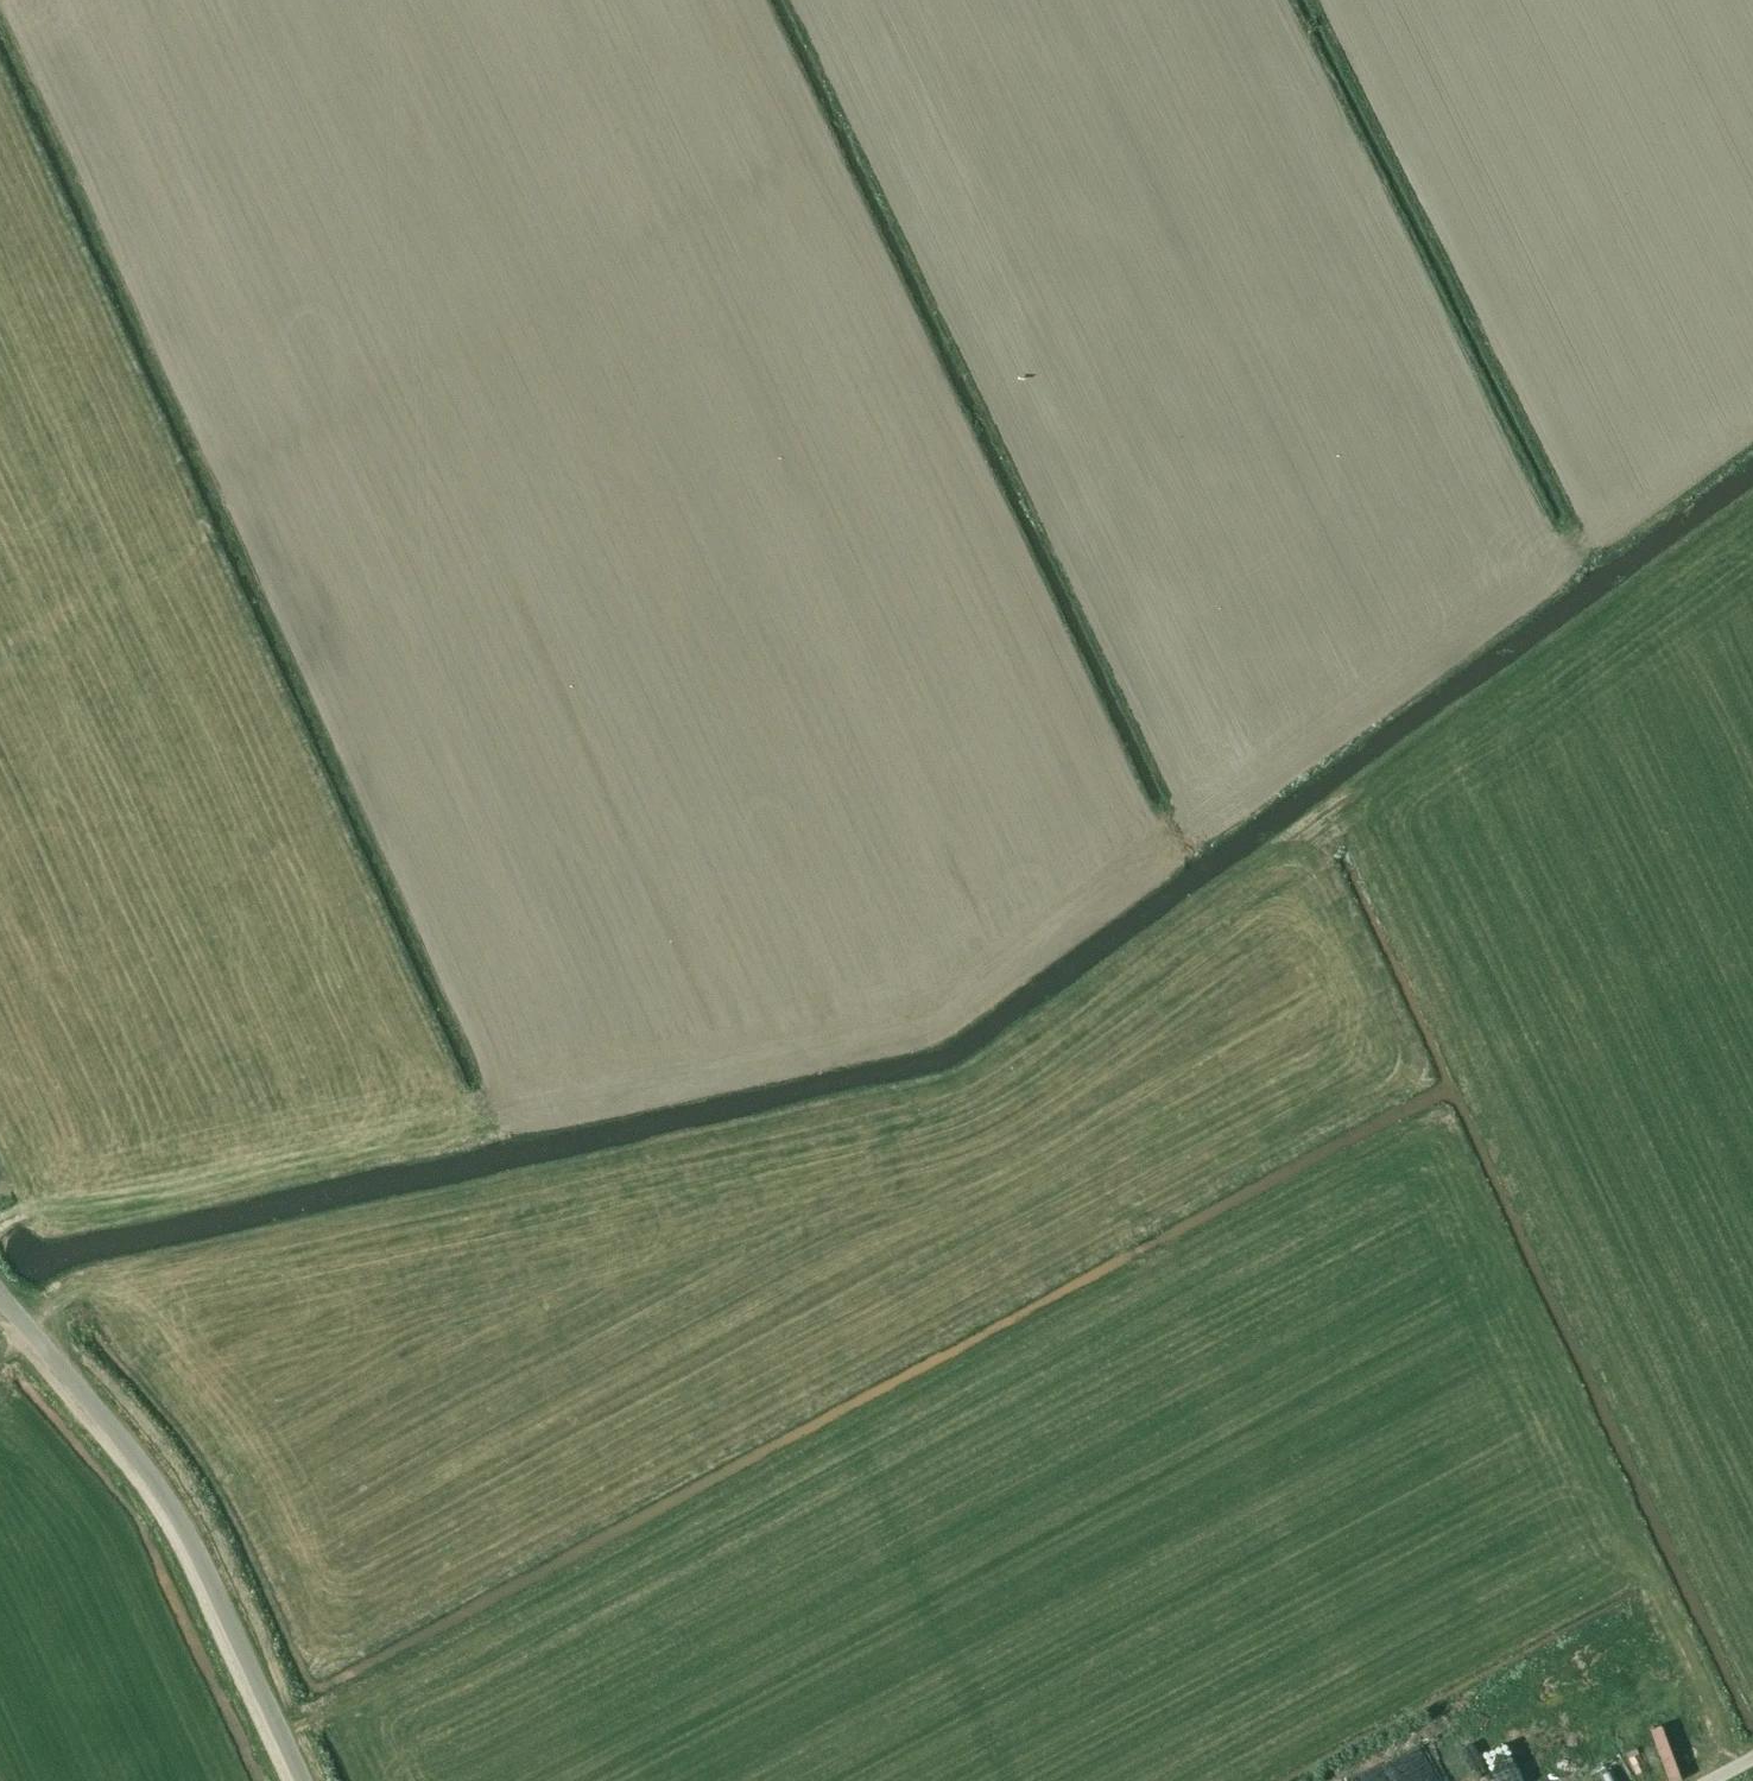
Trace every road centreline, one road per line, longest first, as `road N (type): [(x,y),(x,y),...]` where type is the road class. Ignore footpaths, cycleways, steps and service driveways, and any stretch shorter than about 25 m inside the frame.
road 1 (unclassified): [(299,1780),(208,1571),(90,1370),(0,1301)]

